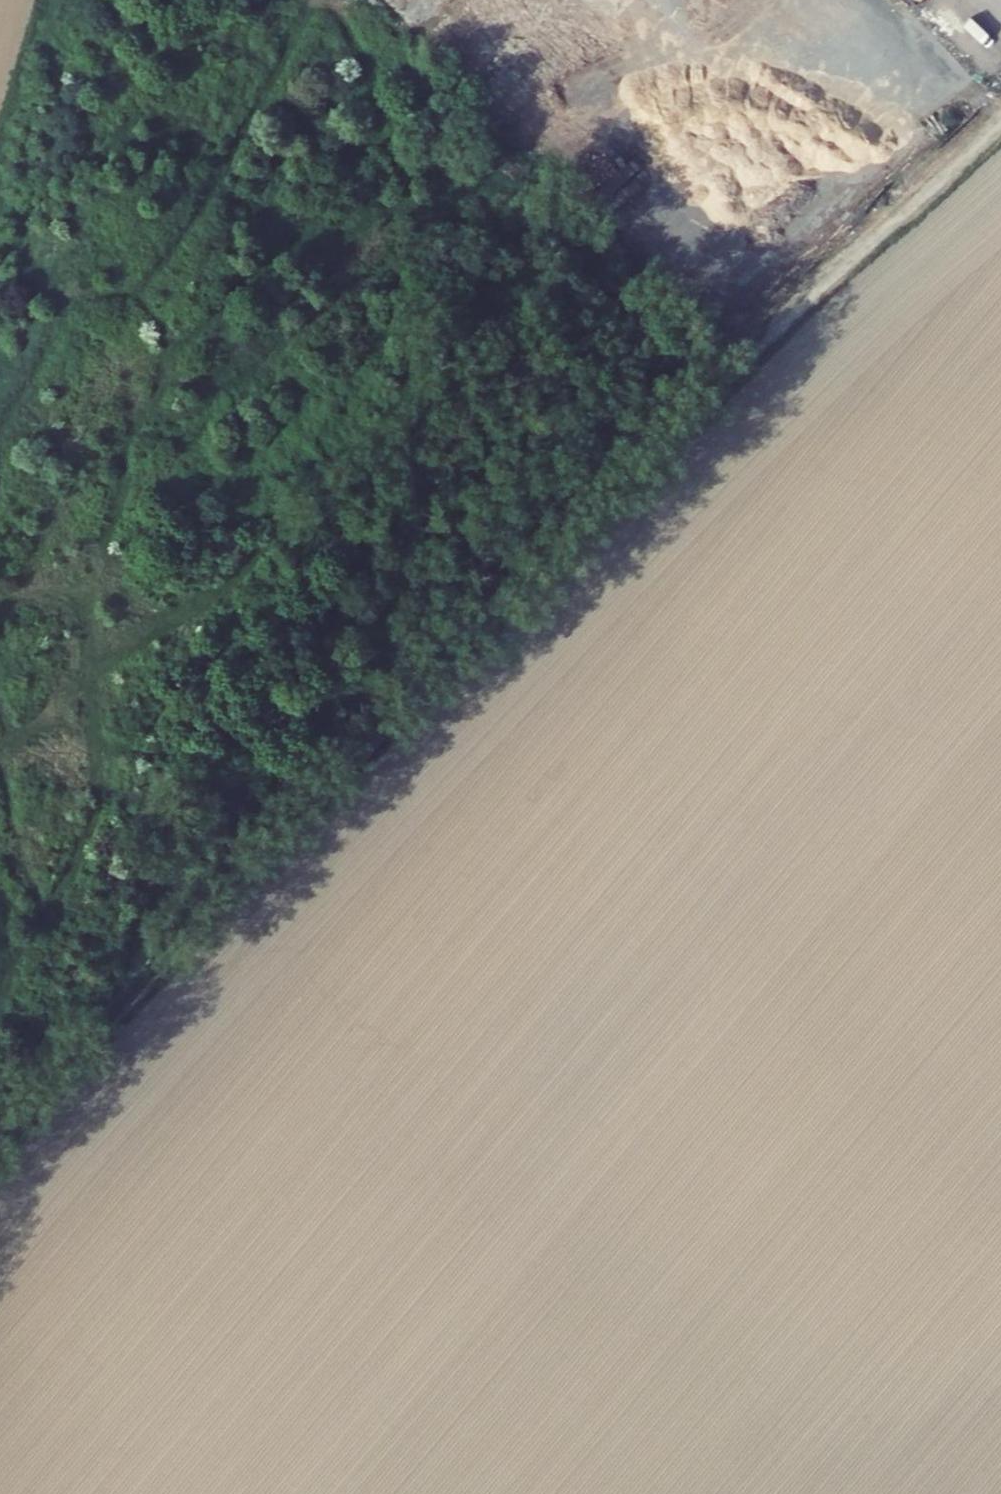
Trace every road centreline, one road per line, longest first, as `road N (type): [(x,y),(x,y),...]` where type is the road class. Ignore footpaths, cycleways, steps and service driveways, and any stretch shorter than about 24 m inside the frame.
road 1 (track): [(0,1148),(352,763),(722,410),(1000,113)]

